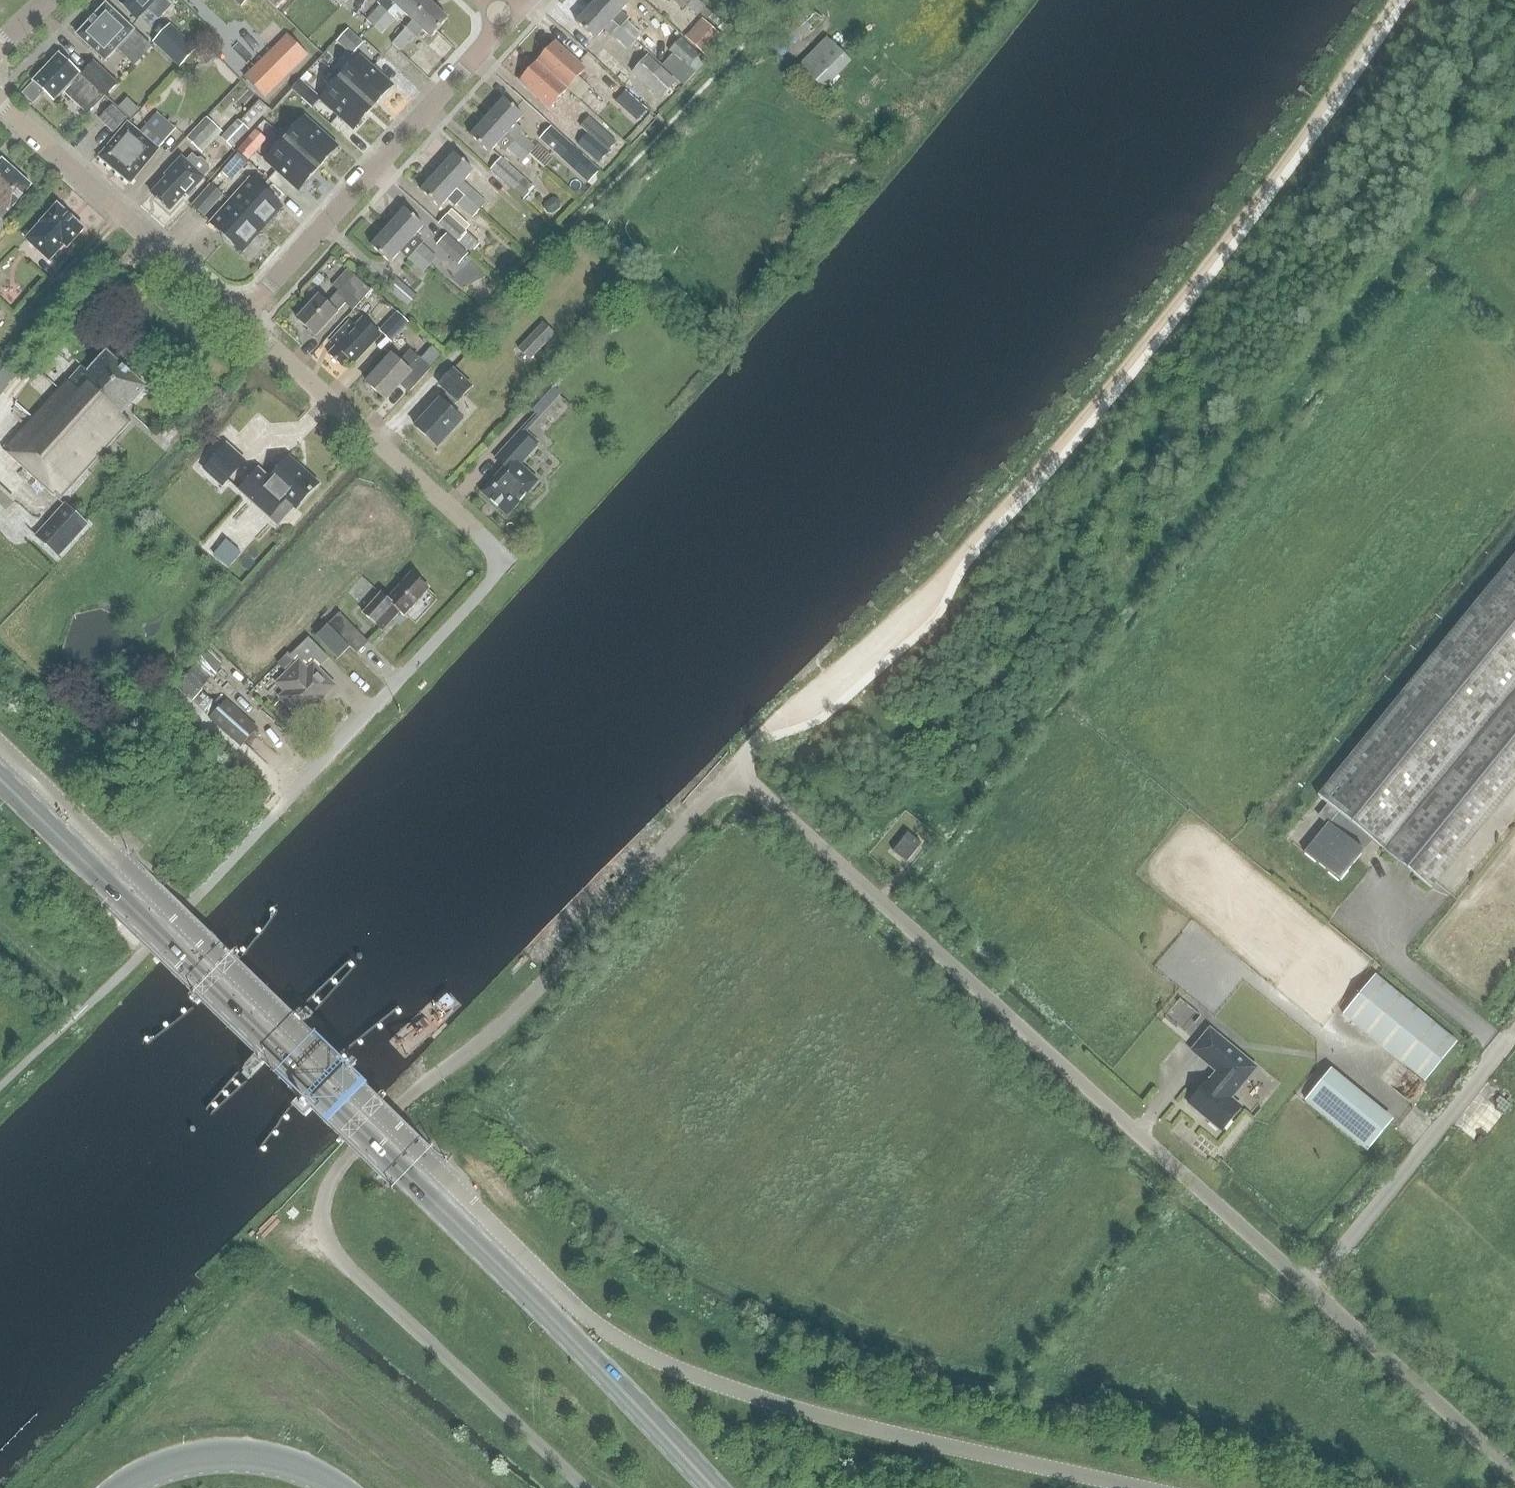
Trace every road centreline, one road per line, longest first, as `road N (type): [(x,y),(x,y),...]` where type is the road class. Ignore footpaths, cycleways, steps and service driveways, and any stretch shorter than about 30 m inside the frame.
road 1 (track): [(1390,0),(1271,175),(1157,321),(969,541),(870,644),(744,748),(734,769)]
road 2 (primary): [(704,1487),(403,1174),(0,779)]
road 3 (unclassified): [(583,1487),(341,1259),(318,1207),(352,1153),(497,1028),(734,769)]
road 4 (unclassified): [(1306,1287),(734,769)]
road 5 (unclassified): [(285,804),(486,590),(497,568),(491,545),(241,320)]
road 6 (residential): [(241,320),(508,21)]
road 7 (unclassified): [(1514,1027),(1306,1287)]
road 8 (residential): [(241,320),(0,104)]
road 9 (unclassified): [(1514,1474),(1306,1287)]
road 10 (unclassified): [(342,1487),(284,1462),(217,1453),(172,1460),(118,1487)]

